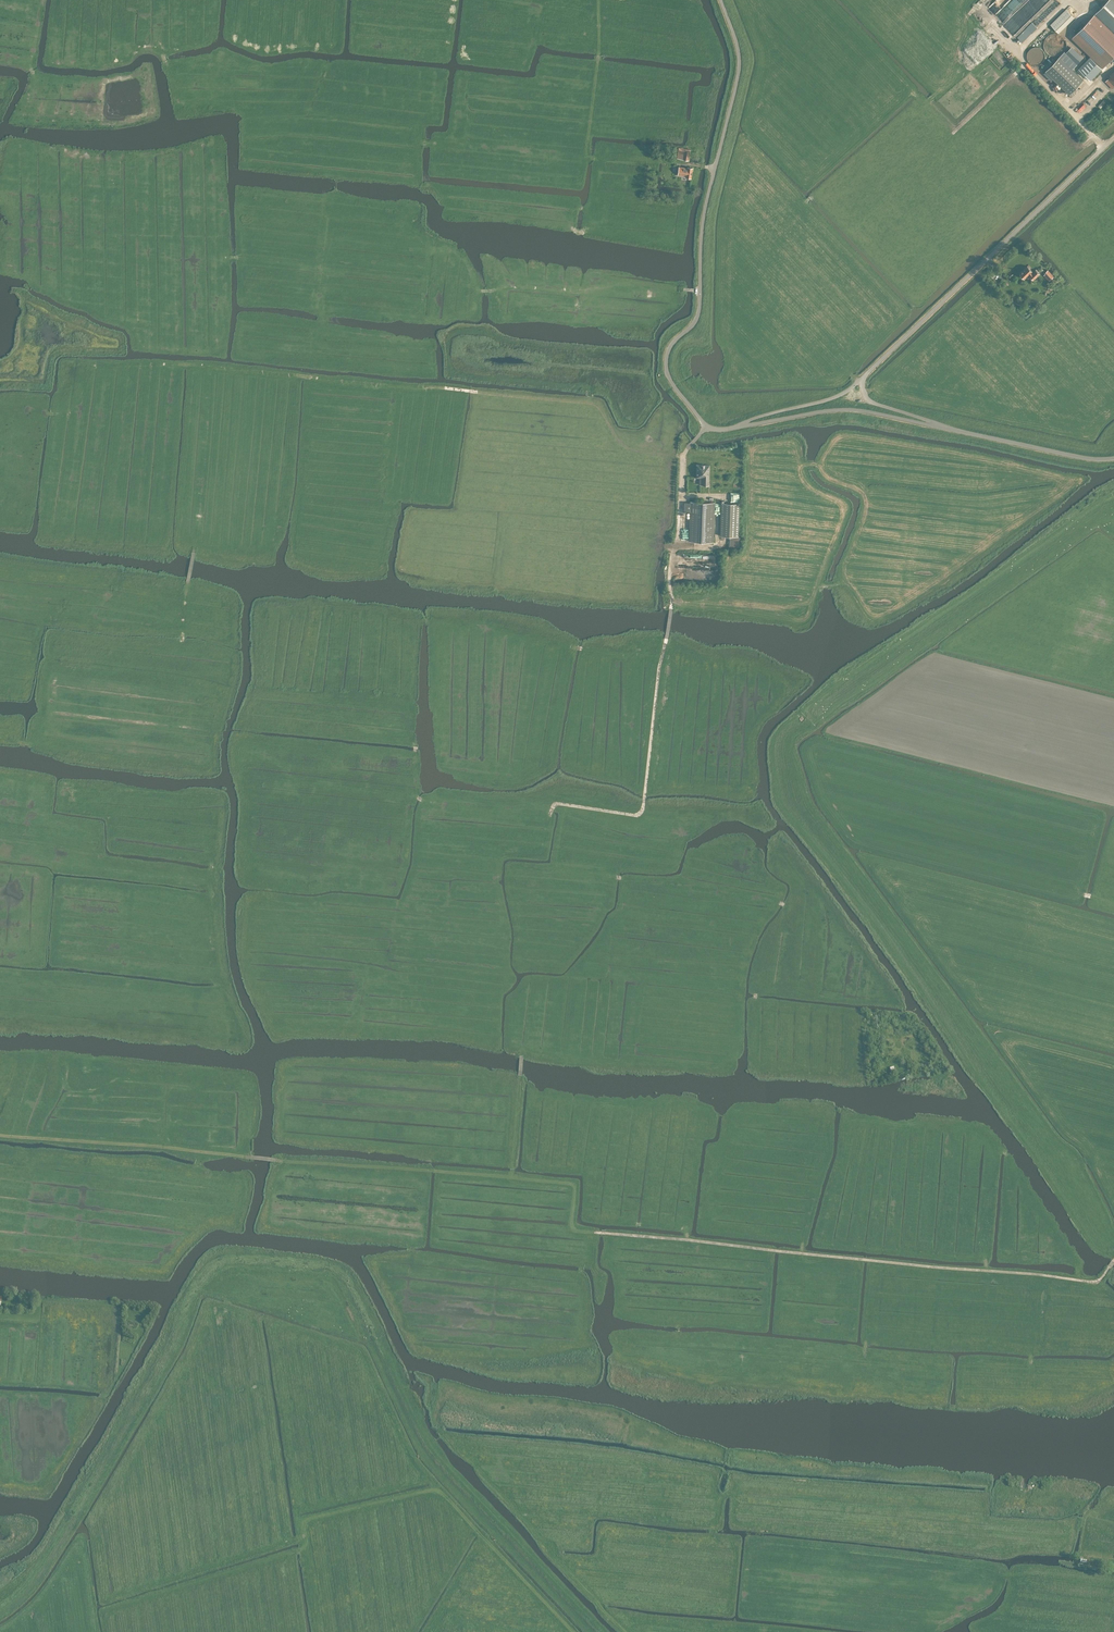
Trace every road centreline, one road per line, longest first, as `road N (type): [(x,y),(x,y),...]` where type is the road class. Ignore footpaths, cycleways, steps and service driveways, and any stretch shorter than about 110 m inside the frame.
road 1 (track): [(686,1239),(575,1226),(576,1182),(0,1135)]
road 2 (track): [(153,363),(587,402),(632,450),(682,456)]
road 3 (unclassified): [(737,426),(705,427),(666,371),(671,343),(698,314),(703,215),(740,65),(721,0)]
road 4 (unclassified): [(863,377),(1113,137)]
road 5 (track): [(1113,1261),(1093,1282),(801,1253)]
road 6 (track): [(550,814),(555,804),(642,812),(671,606)]
road 7 (unclassified): [(940,425),(846,410),(737,426)]
road 8 (unclassified): [(940,425),(1113,458)]
road 9 (track): [(586,156),(599,0)]
road 10 (unclassified): [(737,426),(840,395),(863,377)]

